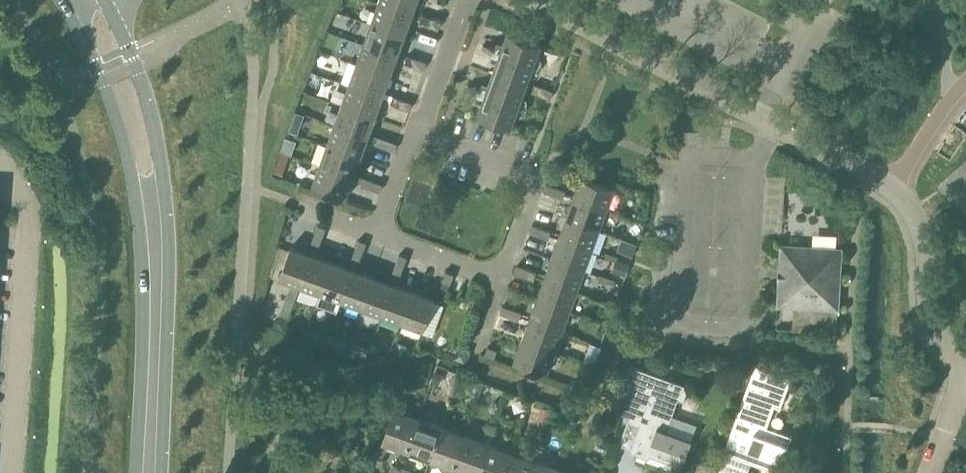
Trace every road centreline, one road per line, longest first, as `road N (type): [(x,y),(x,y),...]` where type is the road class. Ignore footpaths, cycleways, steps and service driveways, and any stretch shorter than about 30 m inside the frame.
road 1 (secondary): [(162,472),(170,228),(159,146),(107,0)]
road 2 (secondary): [(71,5),(102,71),(138,200),(144,313),(137,472)]
road 3 (residential): [(877,186),(534,0)]
road 4 (residential): [(415,128),(533,174),(495,278),(376,232)]
road 5 (residential): [(15,472),(30,203),(0,166)]
road 6 (residential): [(965,384),(931,340),(920,234),(877,186)]
road 7 (residential): [(415,128),(466,0)]

